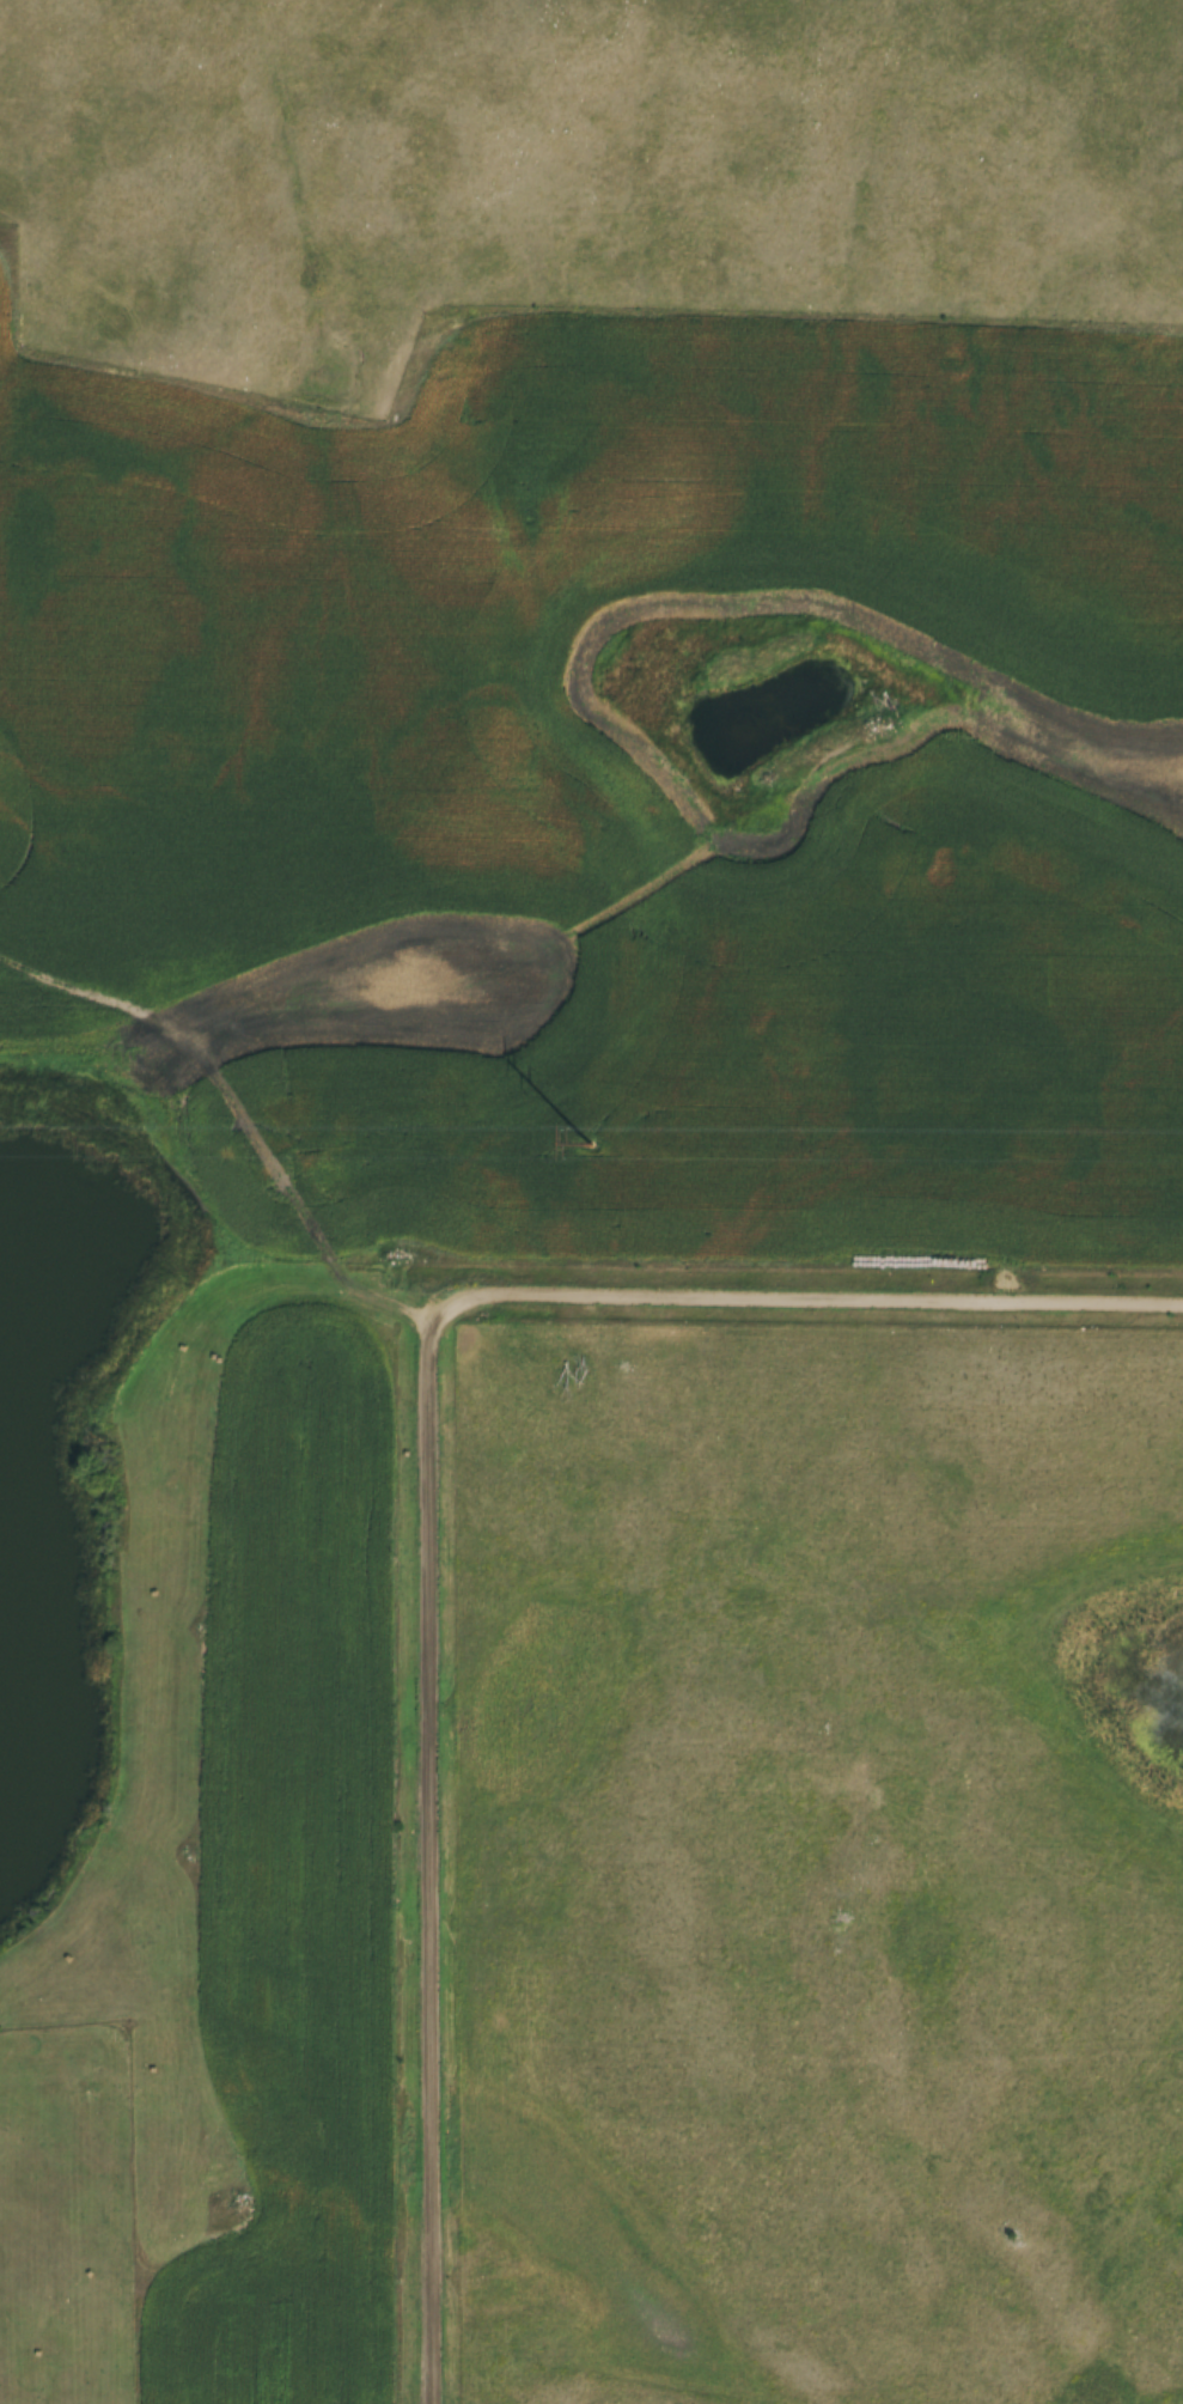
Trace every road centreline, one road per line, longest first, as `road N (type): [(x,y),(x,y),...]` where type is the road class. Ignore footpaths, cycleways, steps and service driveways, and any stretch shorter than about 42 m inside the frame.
road 1 (residential): [(444,1304),(428,1340),(435,2403)]
road 2 (track): [(444,1304),(464,1290),(1182,1302)]

